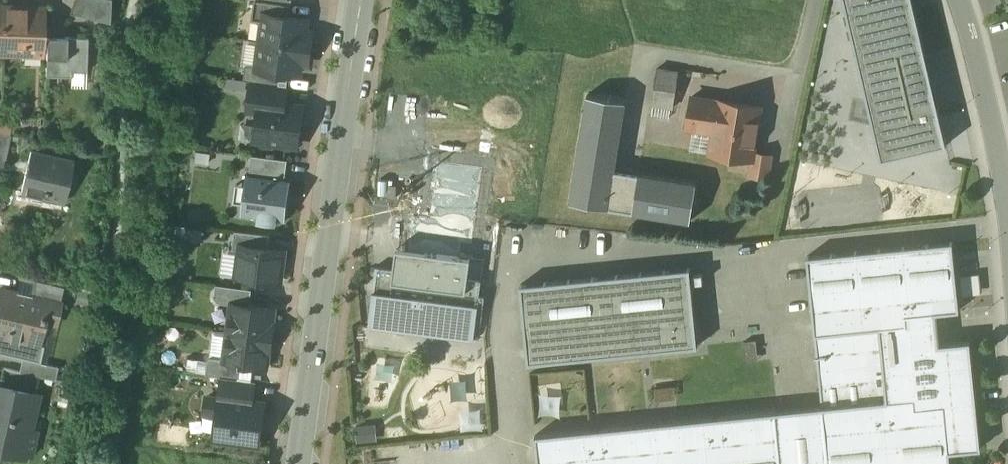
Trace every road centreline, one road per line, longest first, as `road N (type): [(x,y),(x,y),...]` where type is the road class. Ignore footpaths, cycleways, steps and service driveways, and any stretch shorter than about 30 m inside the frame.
road 1 (residential): [(365,0),(302,463)]
road 2 (residential): [(1007,195),(962,0)]

